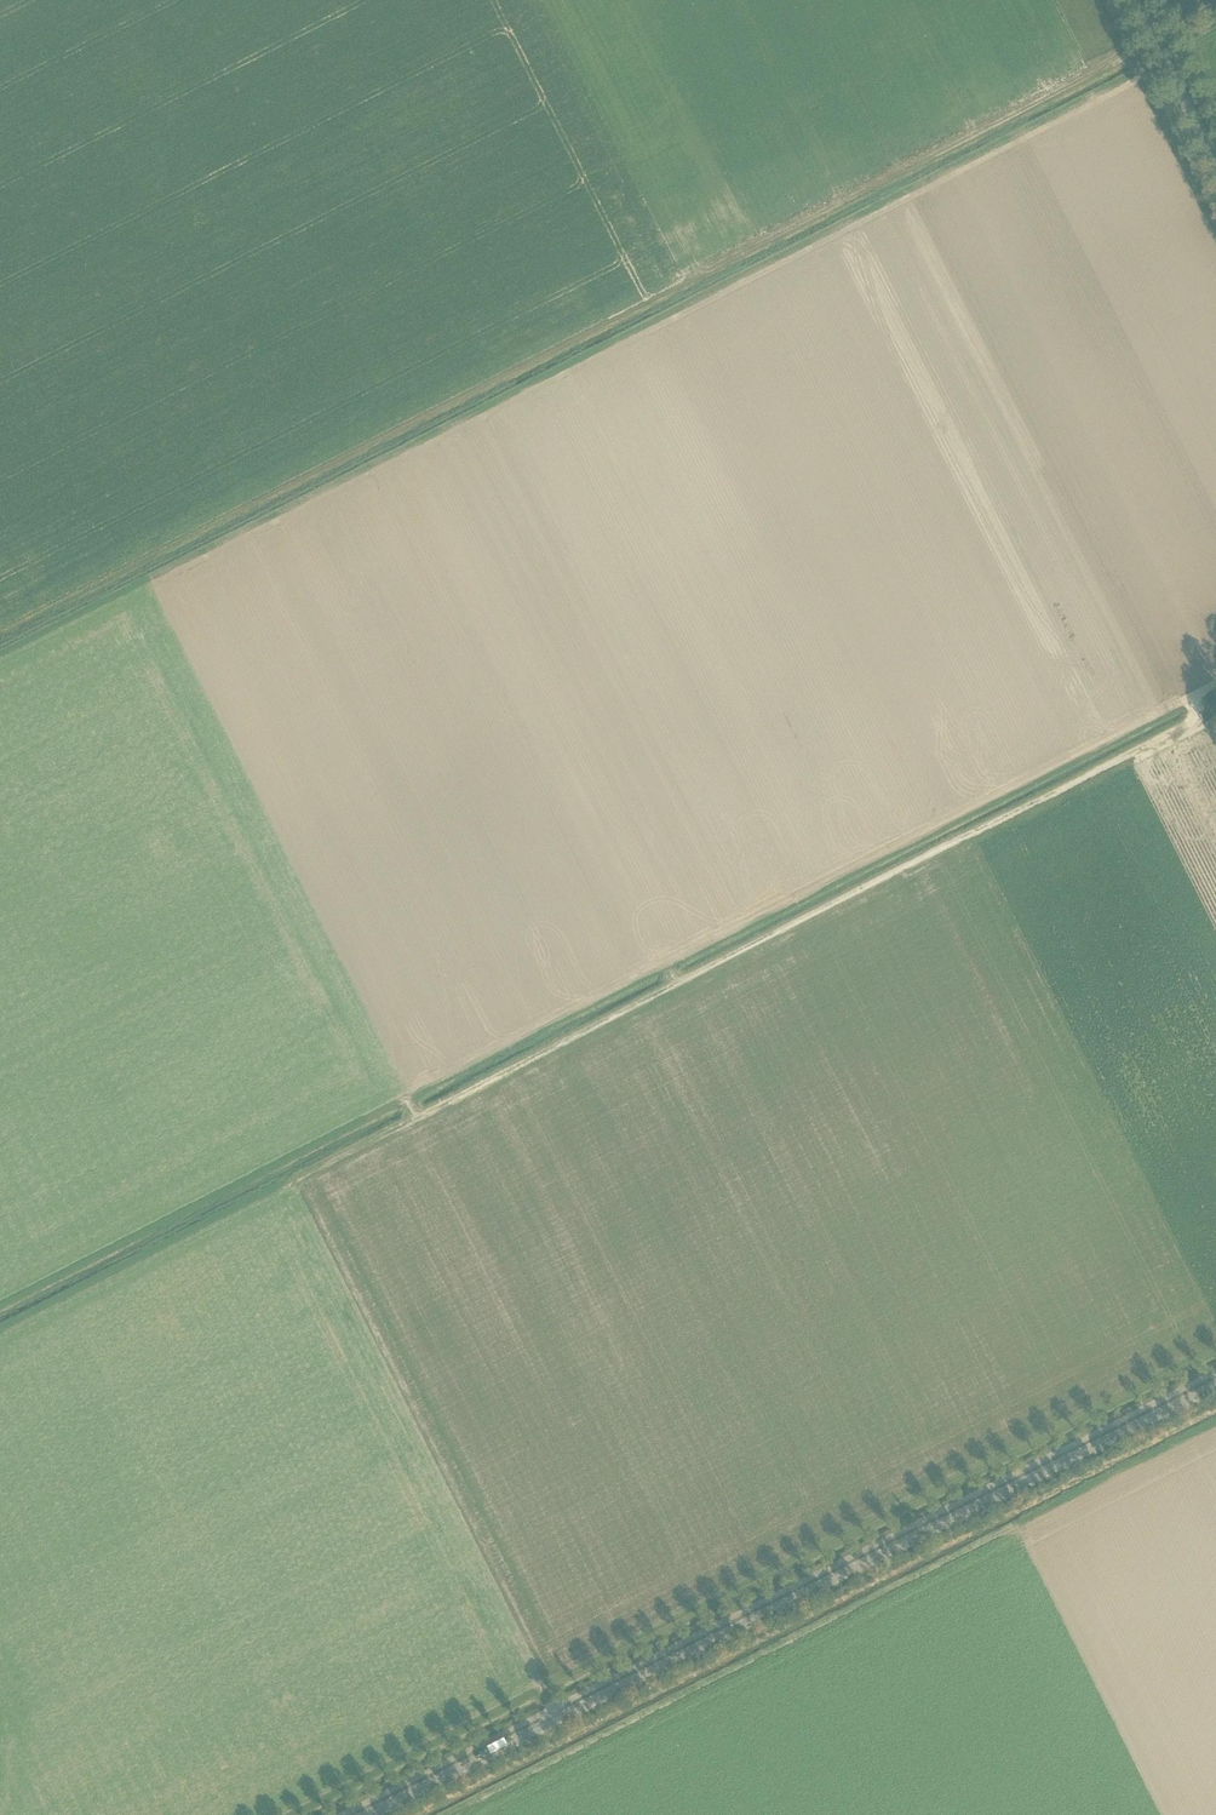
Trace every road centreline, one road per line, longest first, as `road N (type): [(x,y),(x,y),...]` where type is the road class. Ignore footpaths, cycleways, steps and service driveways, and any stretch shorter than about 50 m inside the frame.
road 1 (track): [(284,1189),(1205,718),(1199,702),(1215,692)]
road 2 (unclassified): [(379,1814),(1215,1385)]
road 3 (unclassified): [(1215,173),(1129,0)]

